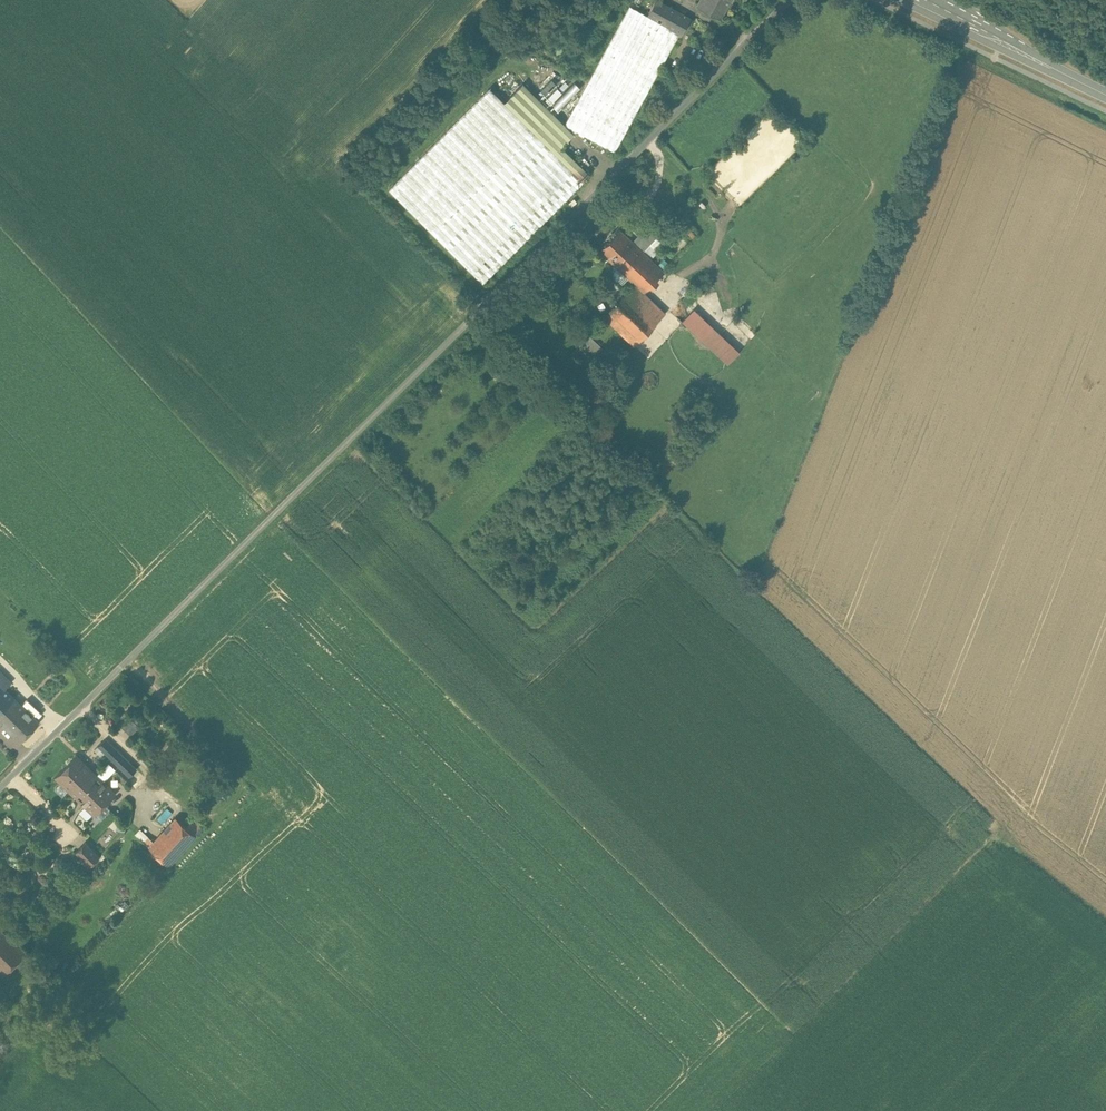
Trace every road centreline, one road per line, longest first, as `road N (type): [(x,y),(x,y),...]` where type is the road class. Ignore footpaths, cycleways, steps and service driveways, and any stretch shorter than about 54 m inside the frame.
road 1 (track): [(0,785),(791,0)]
road 2 (secondary): [(1105,94),(920,0)]
road 3 (track): [(648,142),(718,212),(714,257),(671,284)]
road 4 (track): [(81,703),(149,774),(151,799),(141,820)]

